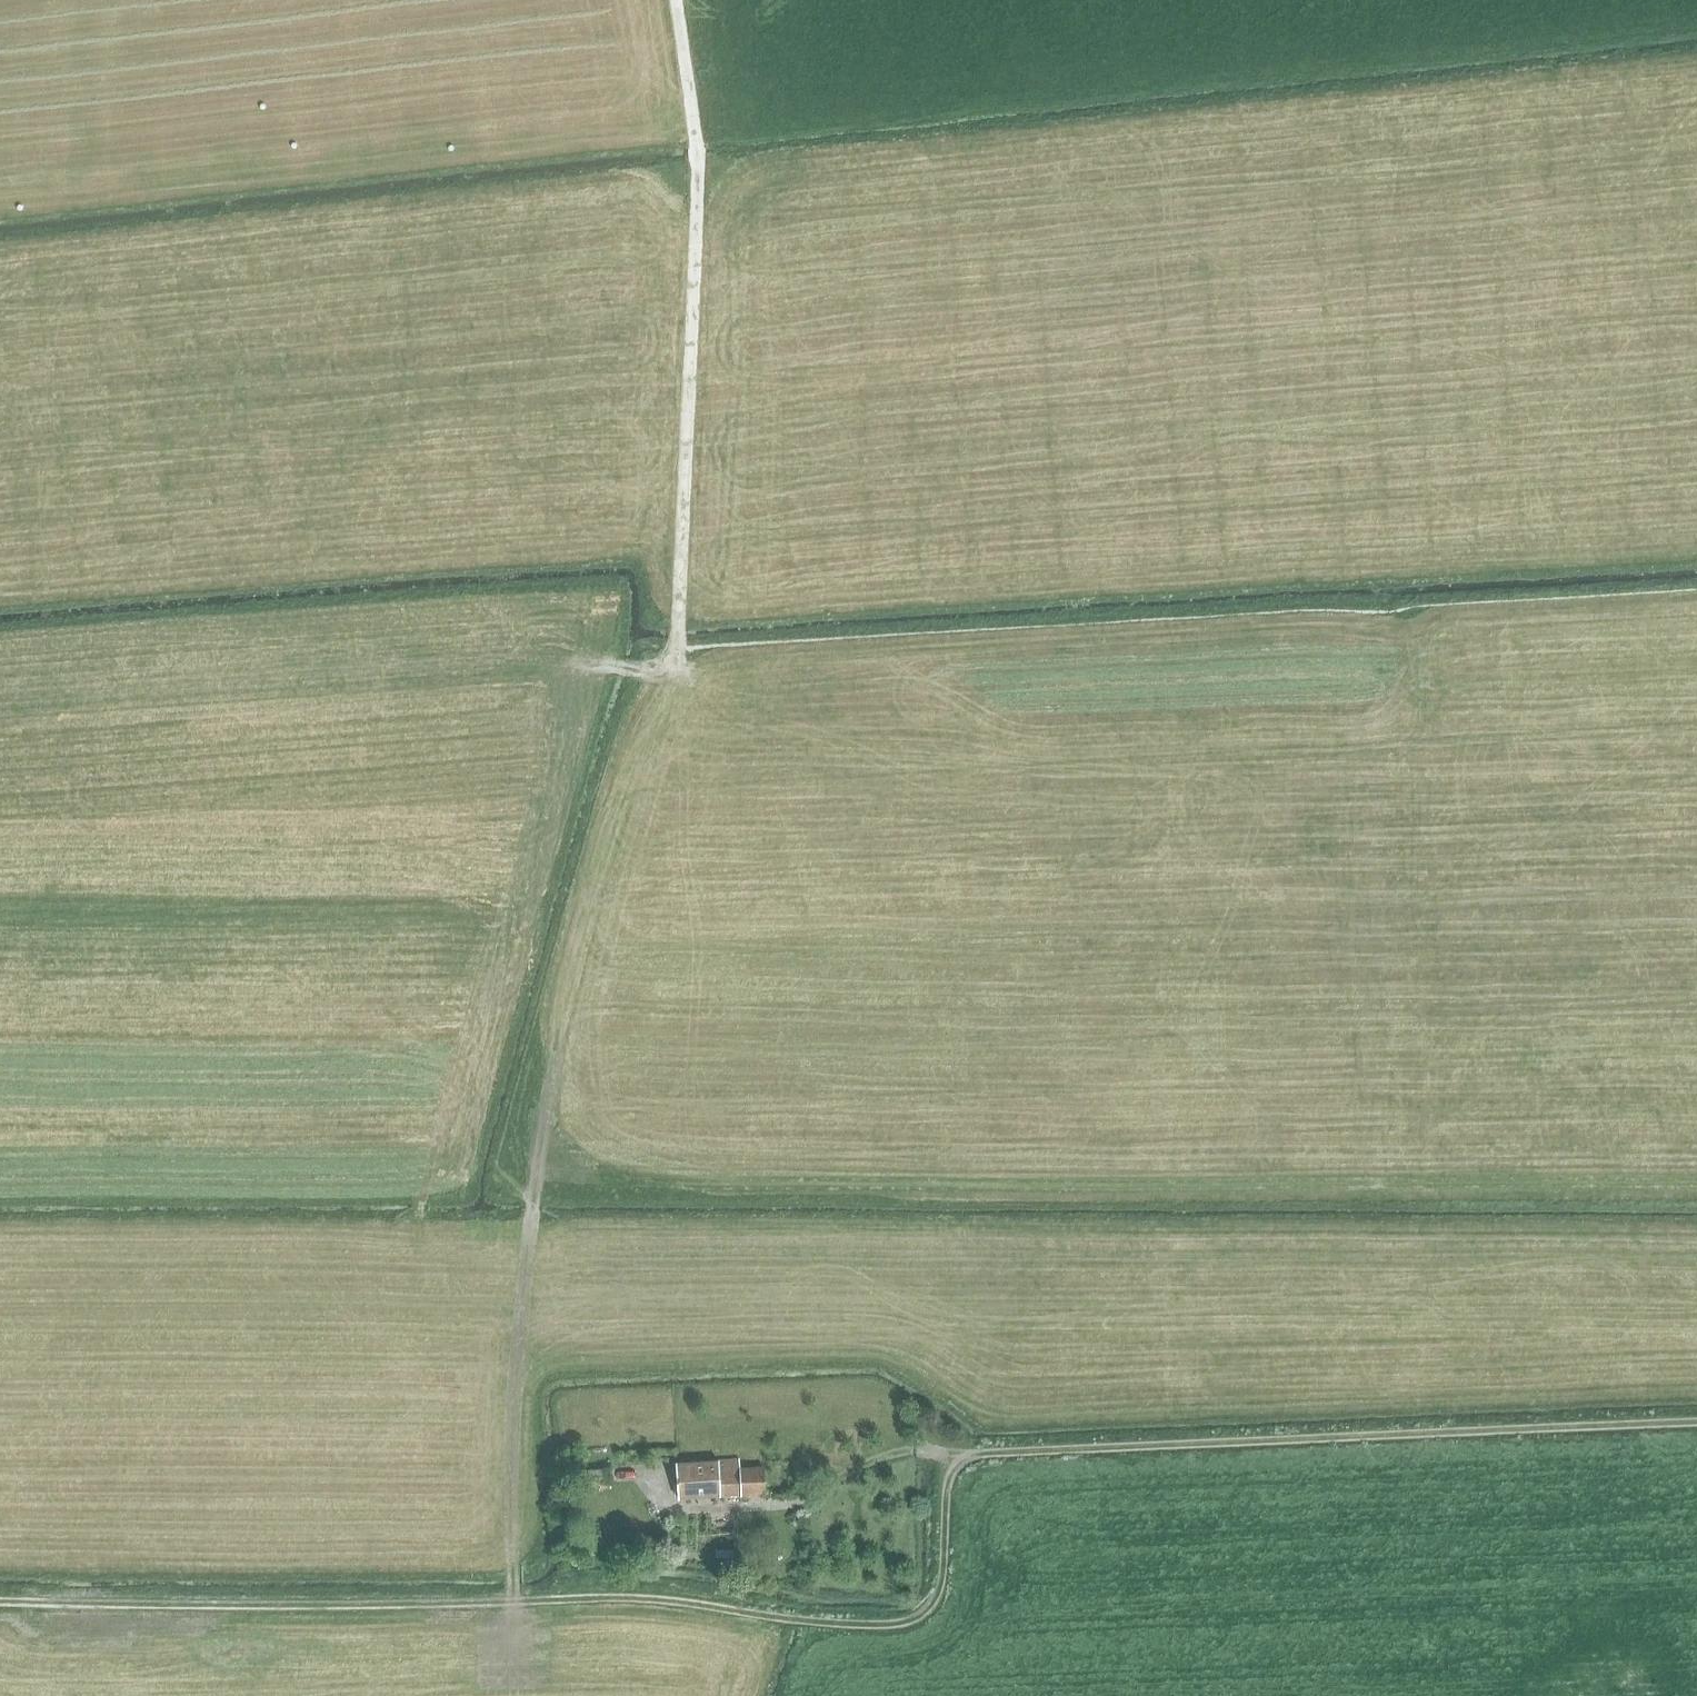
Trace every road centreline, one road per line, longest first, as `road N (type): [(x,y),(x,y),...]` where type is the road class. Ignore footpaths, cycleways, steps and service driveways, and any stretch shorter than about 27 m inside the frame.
road 1 (track): [(1696,1421),(945,1454),(936,1601),(916,1618),(593,1603),(0,1605)]

